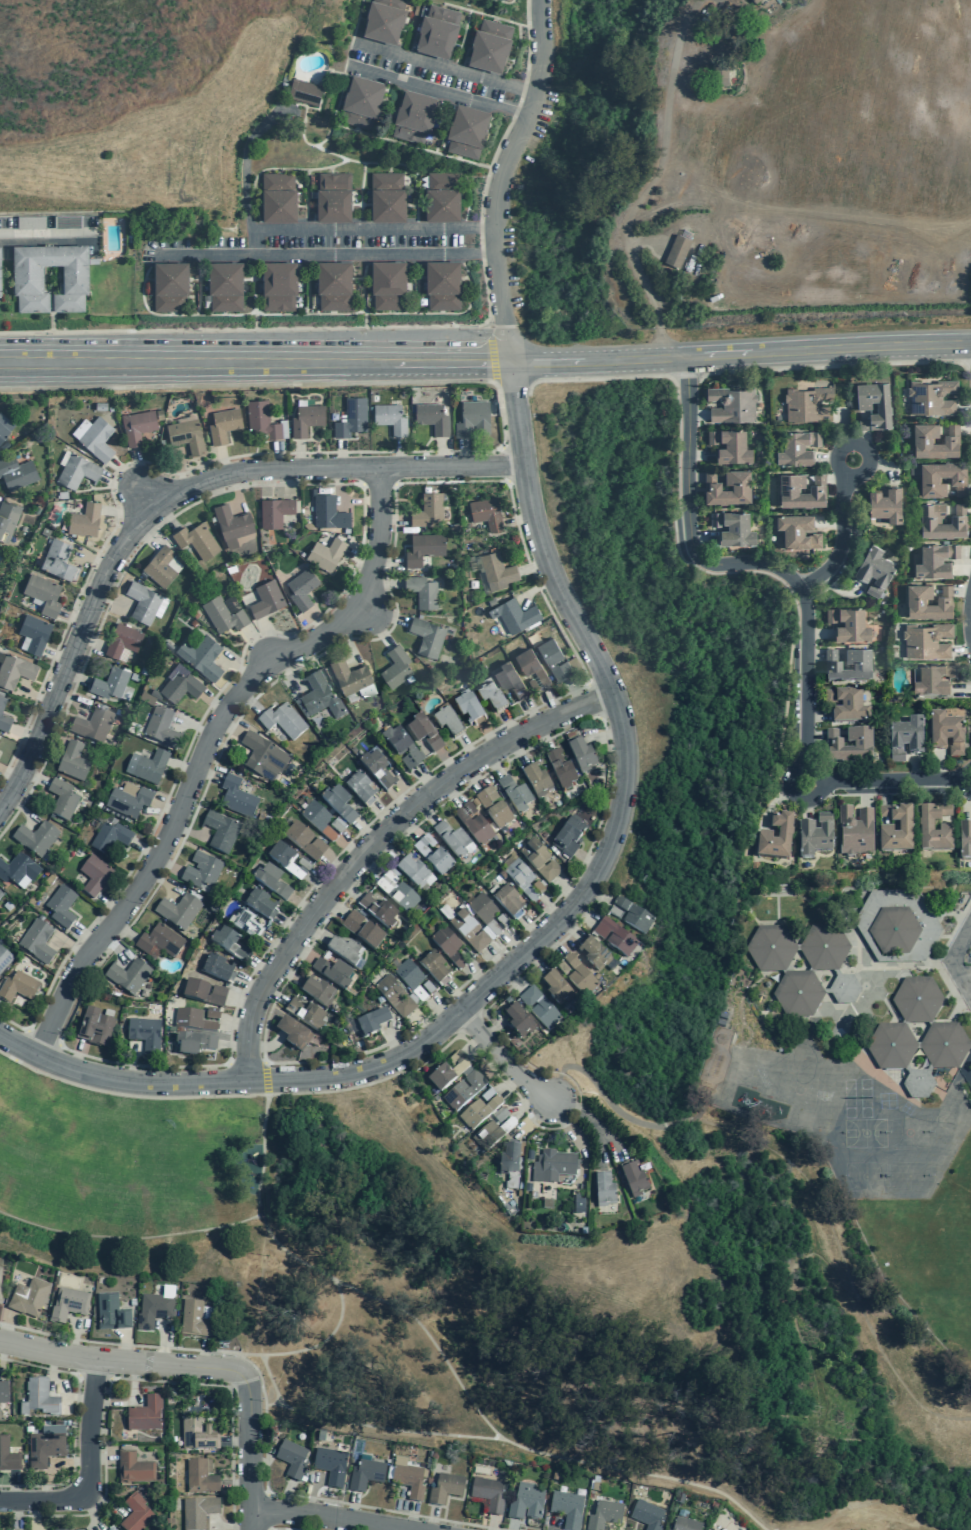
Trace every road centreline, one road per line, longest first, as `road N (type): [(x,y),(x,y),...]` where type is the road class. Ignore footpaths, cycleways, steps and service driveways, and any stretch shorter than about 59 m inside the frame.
road 1 (residential): [(507,360),(538,538),(602,666),(623,734),(616,823),(580,900),(429,1037),(365,1070),(129,1081),(73,1069),(0,1035)]
road 2 (residential): [(36,1055),(74,972),(156,859),(223,711),(267,656),(300,648),(368,611),(379,467)]
road 3 (residential): [(0,807),(108,566),(172,496),(247,470),(523,463)]
road 4 (residential): [(247,1079),(248,1026),(261,989),(359,856),(486,751),(612,693)]
road 5 (secondary): [(507,360),(970,345)]
road 6 (secondary): [(85,363),(507,360)]
road 7 (residential): [(507,360),(494,216),(537,92),(542,0)]
road 8 (residential): [(801,589),(811,774),(830,781),(951,778),(970,768)]
road 9 (residential): [(686,358),(693,548),(709,564),(773,567),(801,589)]
road 10 (residential): [(241,1375),(0,1340)]
road 11 (residential): [(93,1359),(85,1494),(0,1500)]
road 12 (residential): [(250,1529),(248,1388),(241,1375)]
road 13 (residential): [(402,1529),(250,1511)]
road 14 (residential): [(801,589),(839,555),(847,476)]
road 15 (residential): [(551,1100),(458,1010)]

